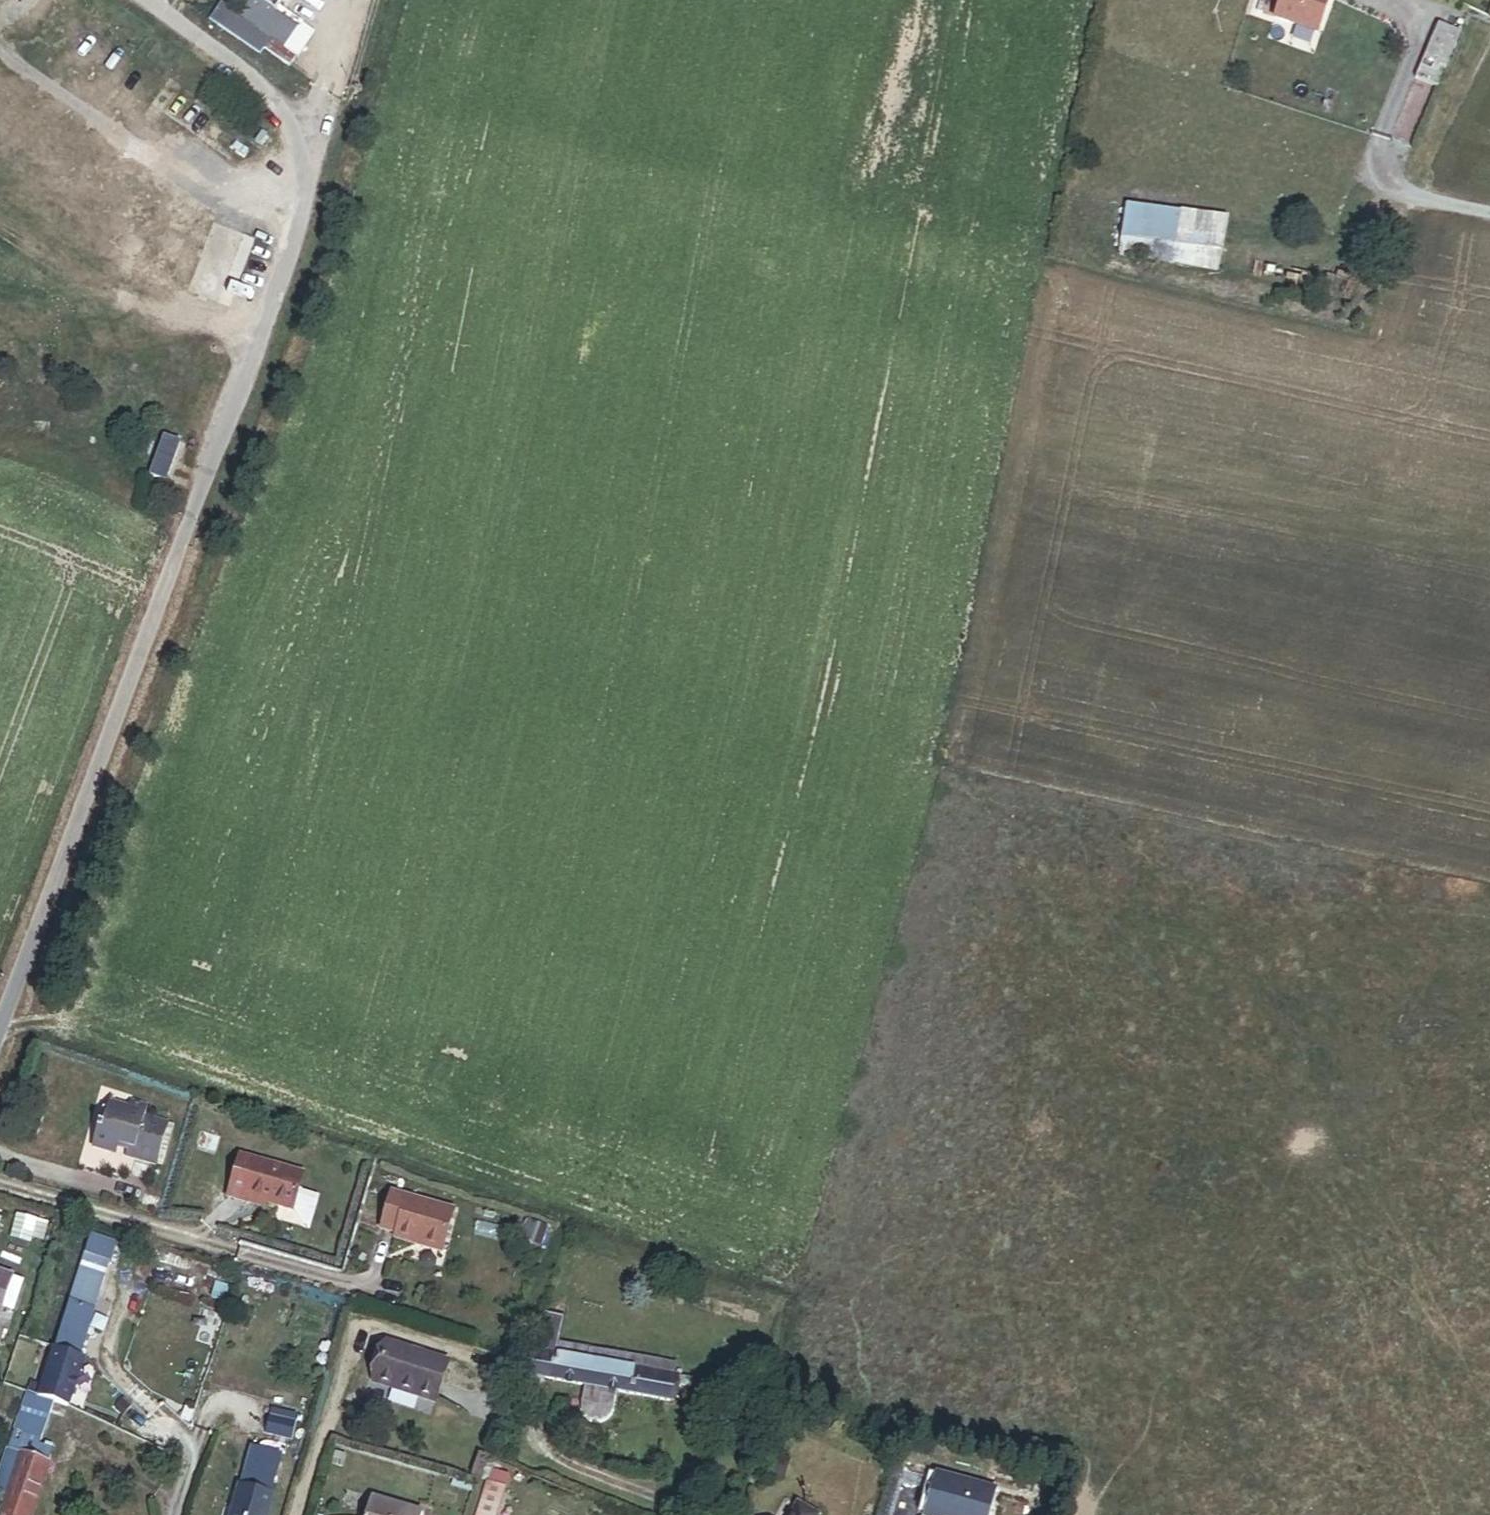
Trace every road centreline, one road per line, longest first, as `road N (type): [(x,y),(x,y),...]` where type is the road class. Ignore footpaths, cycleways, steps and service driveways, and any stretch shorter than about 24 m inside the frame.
road 1 (unclassified): [(0,1061),(301,219)]

